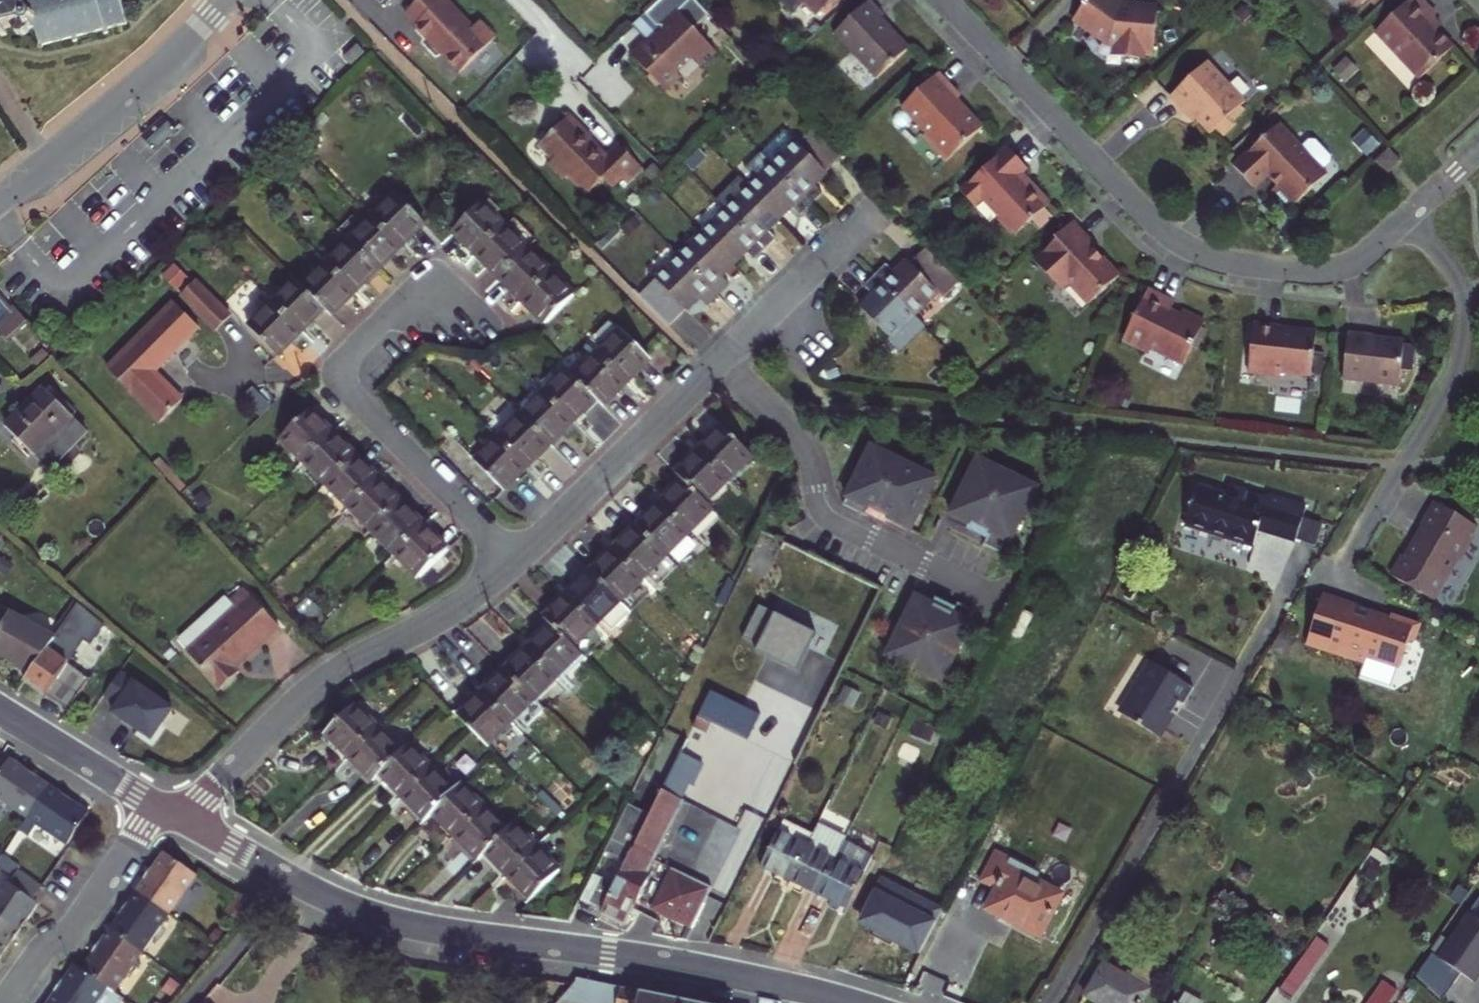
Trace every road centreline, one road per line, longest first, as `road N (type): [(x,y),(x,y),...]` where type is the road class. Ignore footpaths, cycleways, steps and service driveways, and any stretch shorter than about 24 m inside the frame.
road 1 (tertiary): [(181,819),(387,919),(639,957),(853,1002)]
road 2 (residential): [(946,0),(1139,208),(1192,250),(1240,263),(1327,269),(1358,260),(1406,219)]
road 3 (residential): [(517,559),(866,215)]
road 4 (residential): [(517,559),(352,396),(343,369),(405,304),(488,329)]
road 5 (residential): [(181,819),(311,692),(436,621),(517,559)]
road 6 (residential): [(1406,219),(1461,277),(1463,343),(1452,383),(1345,564)]
road 7 (residential): [(0,199),(159,75),(225,0)]
road 8 (residential): [(157,806),(88,912),(40,955),(5,1002)]
road 9 (tertiary): [(0,710),(157,806)]

